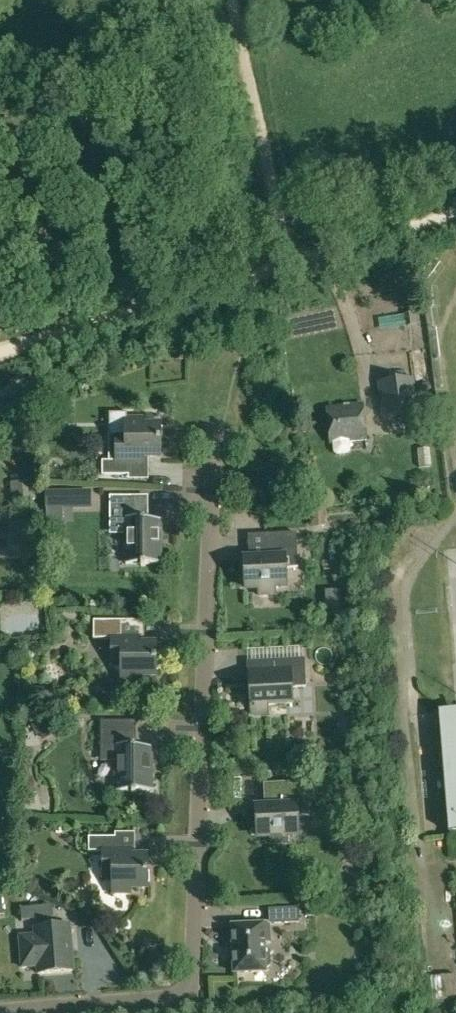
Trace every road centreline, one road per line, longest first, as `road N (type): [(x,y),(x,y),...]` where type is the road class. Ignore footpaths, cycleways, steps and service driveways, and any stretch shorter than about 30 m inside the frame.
road 1 (residential): [(2,1012),(188,995),(211,470)]
road 2 (track): [(0,350),(455,213)]

